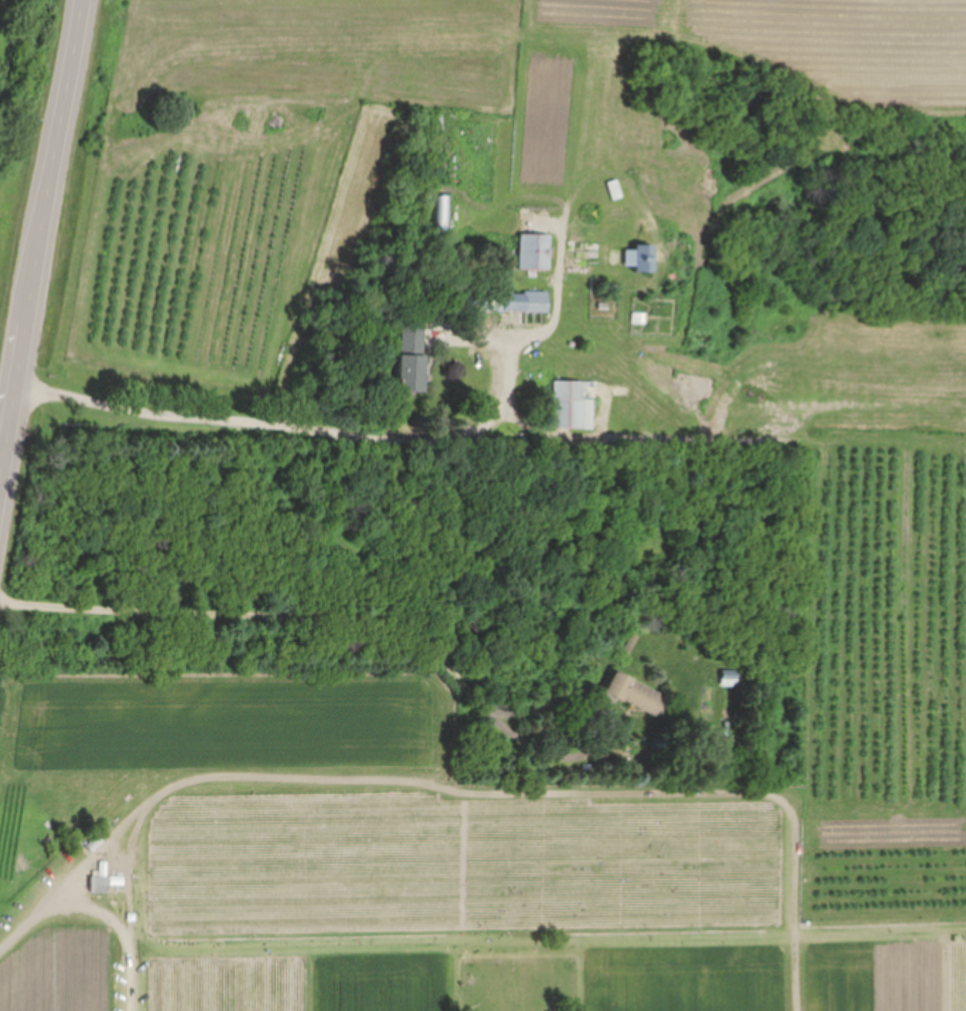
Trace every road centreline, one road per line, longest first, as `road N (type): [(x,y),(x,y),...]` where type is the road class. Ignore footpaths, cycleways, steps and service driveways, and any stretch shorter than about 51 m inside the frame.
road 1 (secondary): [(83,0),(0,496)]

